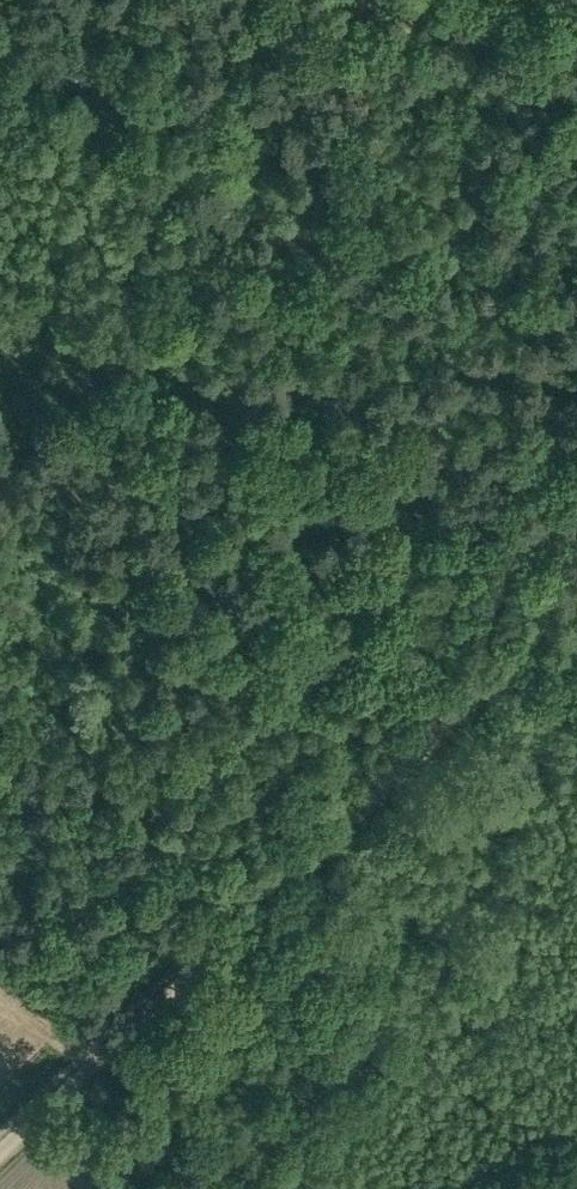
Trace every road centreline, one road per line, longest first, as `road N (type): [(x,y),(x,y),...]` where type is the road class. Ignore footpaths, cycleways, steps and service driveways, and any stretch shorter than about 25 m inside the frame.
road 1 (track): [(576,598),(0,1154)]

